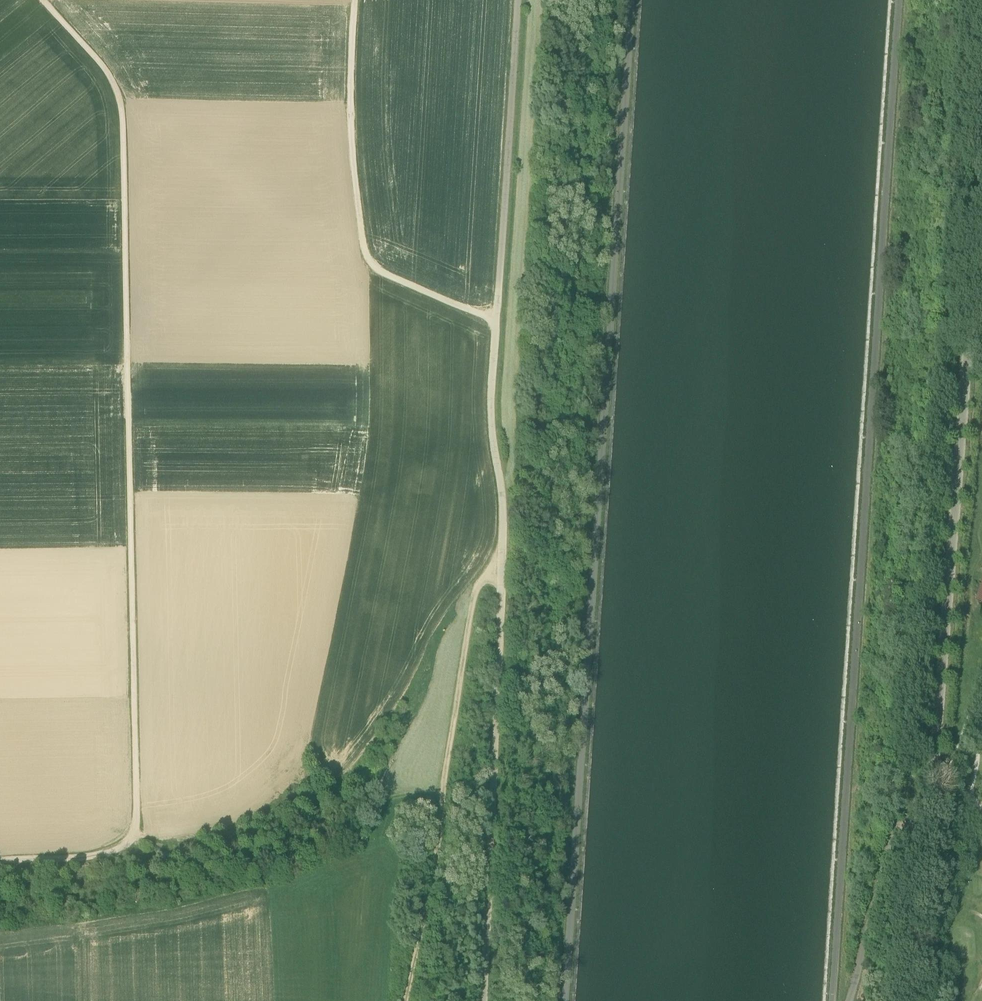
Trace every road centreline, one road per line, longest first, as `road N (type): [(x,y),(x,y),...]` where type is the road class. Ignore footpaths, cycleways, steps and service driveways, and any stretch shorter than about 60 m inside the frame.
road 1 (unclassified): [(35,0),(101,72),(119,107),(139,839),(100,859),(0,868)]
road 2 (unclassified): [(482,1000),(502,522),(488,414),(515,0)]
road 3 (unclassified): [(981,122),(912,1000)]
road 4 (track): [(353,0),(350,161),(364,261),(379,280),(493,327)]
road 5 (track): [(440,810),(473,599),(500,579)]
road 6 (track): [(405,1000),(440,810)]

